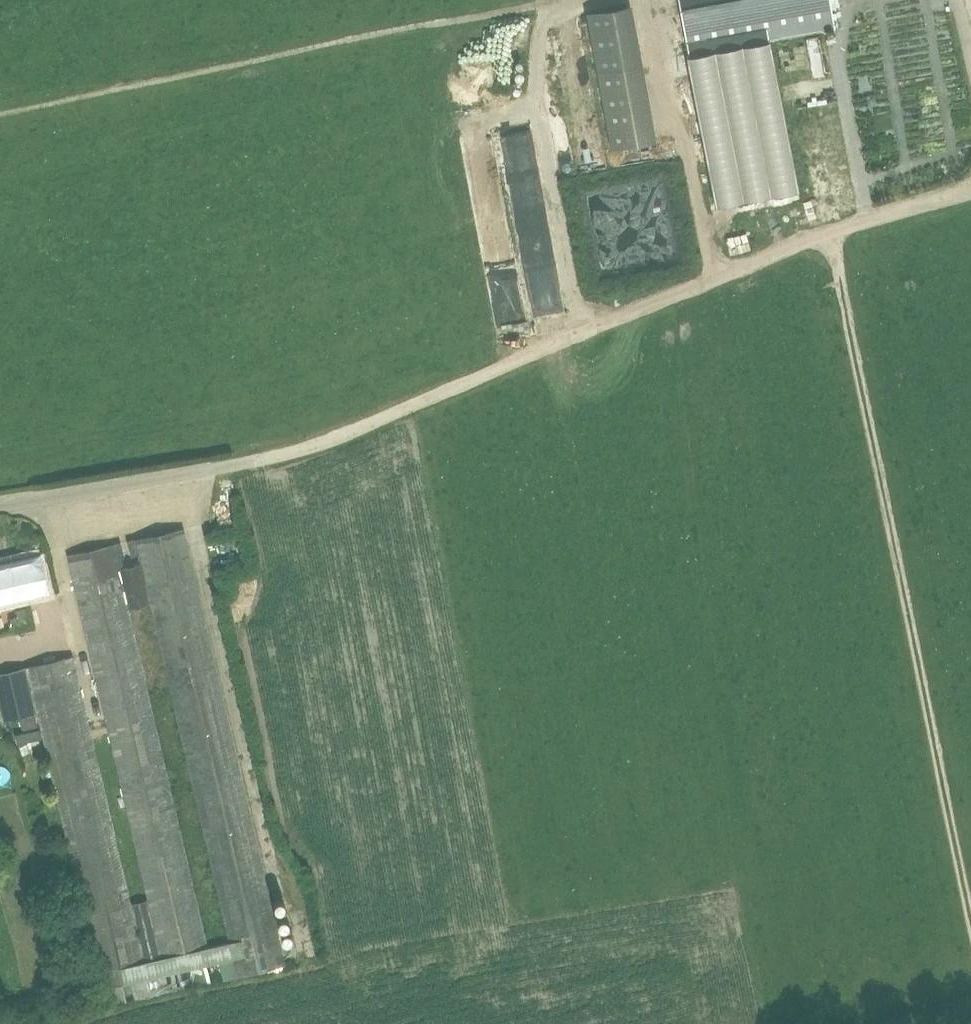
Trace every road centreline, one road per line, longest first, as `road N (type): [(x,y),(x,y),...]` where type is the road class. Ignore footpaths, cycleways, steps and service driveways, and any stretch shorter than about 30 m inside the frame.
road 1 (track): [(210,471),(313,443),(805,243),(970,190)]
road 2 (unclassified): [(210,471),(0,507)]

